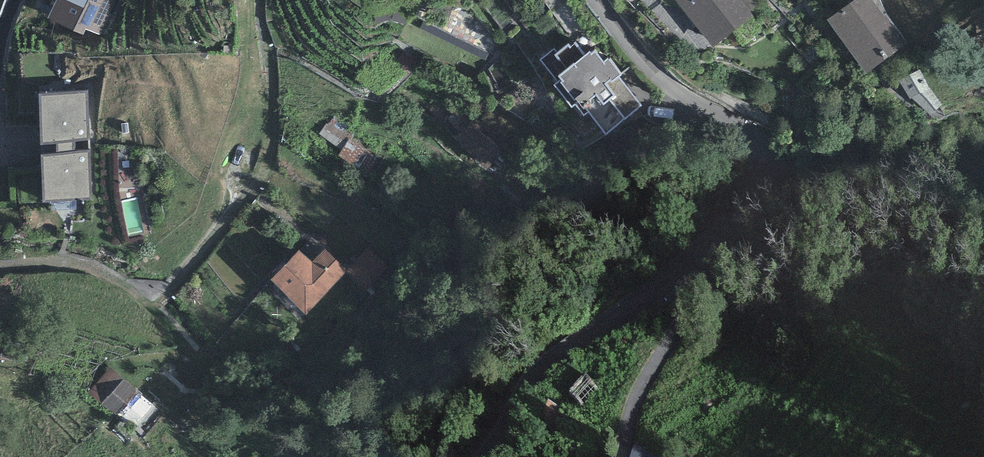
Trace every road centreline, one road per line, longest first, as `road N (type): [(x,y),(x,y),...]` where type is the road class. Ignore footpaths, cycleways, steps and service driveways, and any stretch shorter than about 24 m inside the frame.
road 1 (residential): [(488,456),(538,370),(724,232),(759,190),(754,145),(654,71),(597,0)]
road 2 (track): [(0,262),(35,269),(86,257),(147,274),(181,273),(249,209)]

